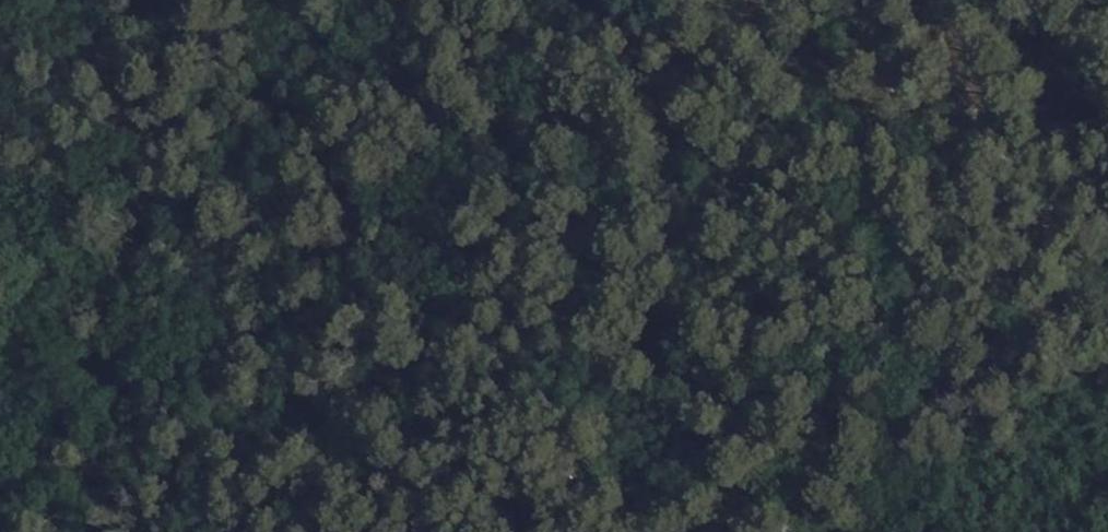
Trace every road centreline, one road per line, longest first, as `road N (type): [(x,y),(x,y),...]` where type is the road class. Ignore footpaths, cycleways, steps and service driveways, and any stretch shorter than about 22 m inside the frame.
road 1 (track): [(955,0),(987,106),(1107,259)]

